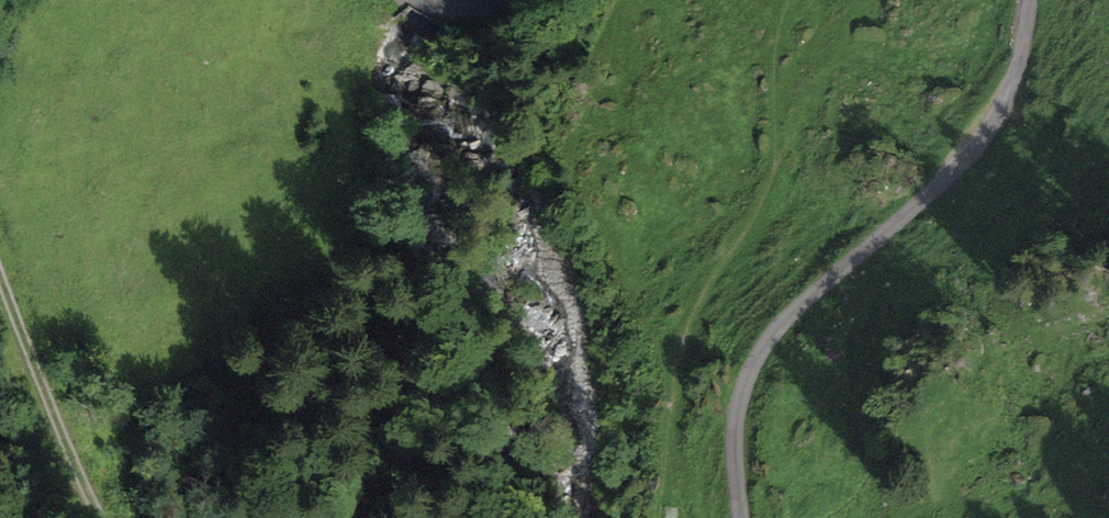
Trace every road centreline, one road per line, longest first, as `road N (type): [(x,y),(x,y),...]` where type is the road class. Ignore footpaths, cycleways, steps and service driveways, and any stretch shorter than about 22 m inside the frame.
road 1 (unclassified): [(1031,0),(1014,91),(993,122),(949,175),(785,316),(762,346),(739,400),(733,447),(740,517)]
road 2 (track): [(765,0),(756,76),(659,284),(655,517)]
road 3 (track): [(105,517),(73,461),(0,270)]

